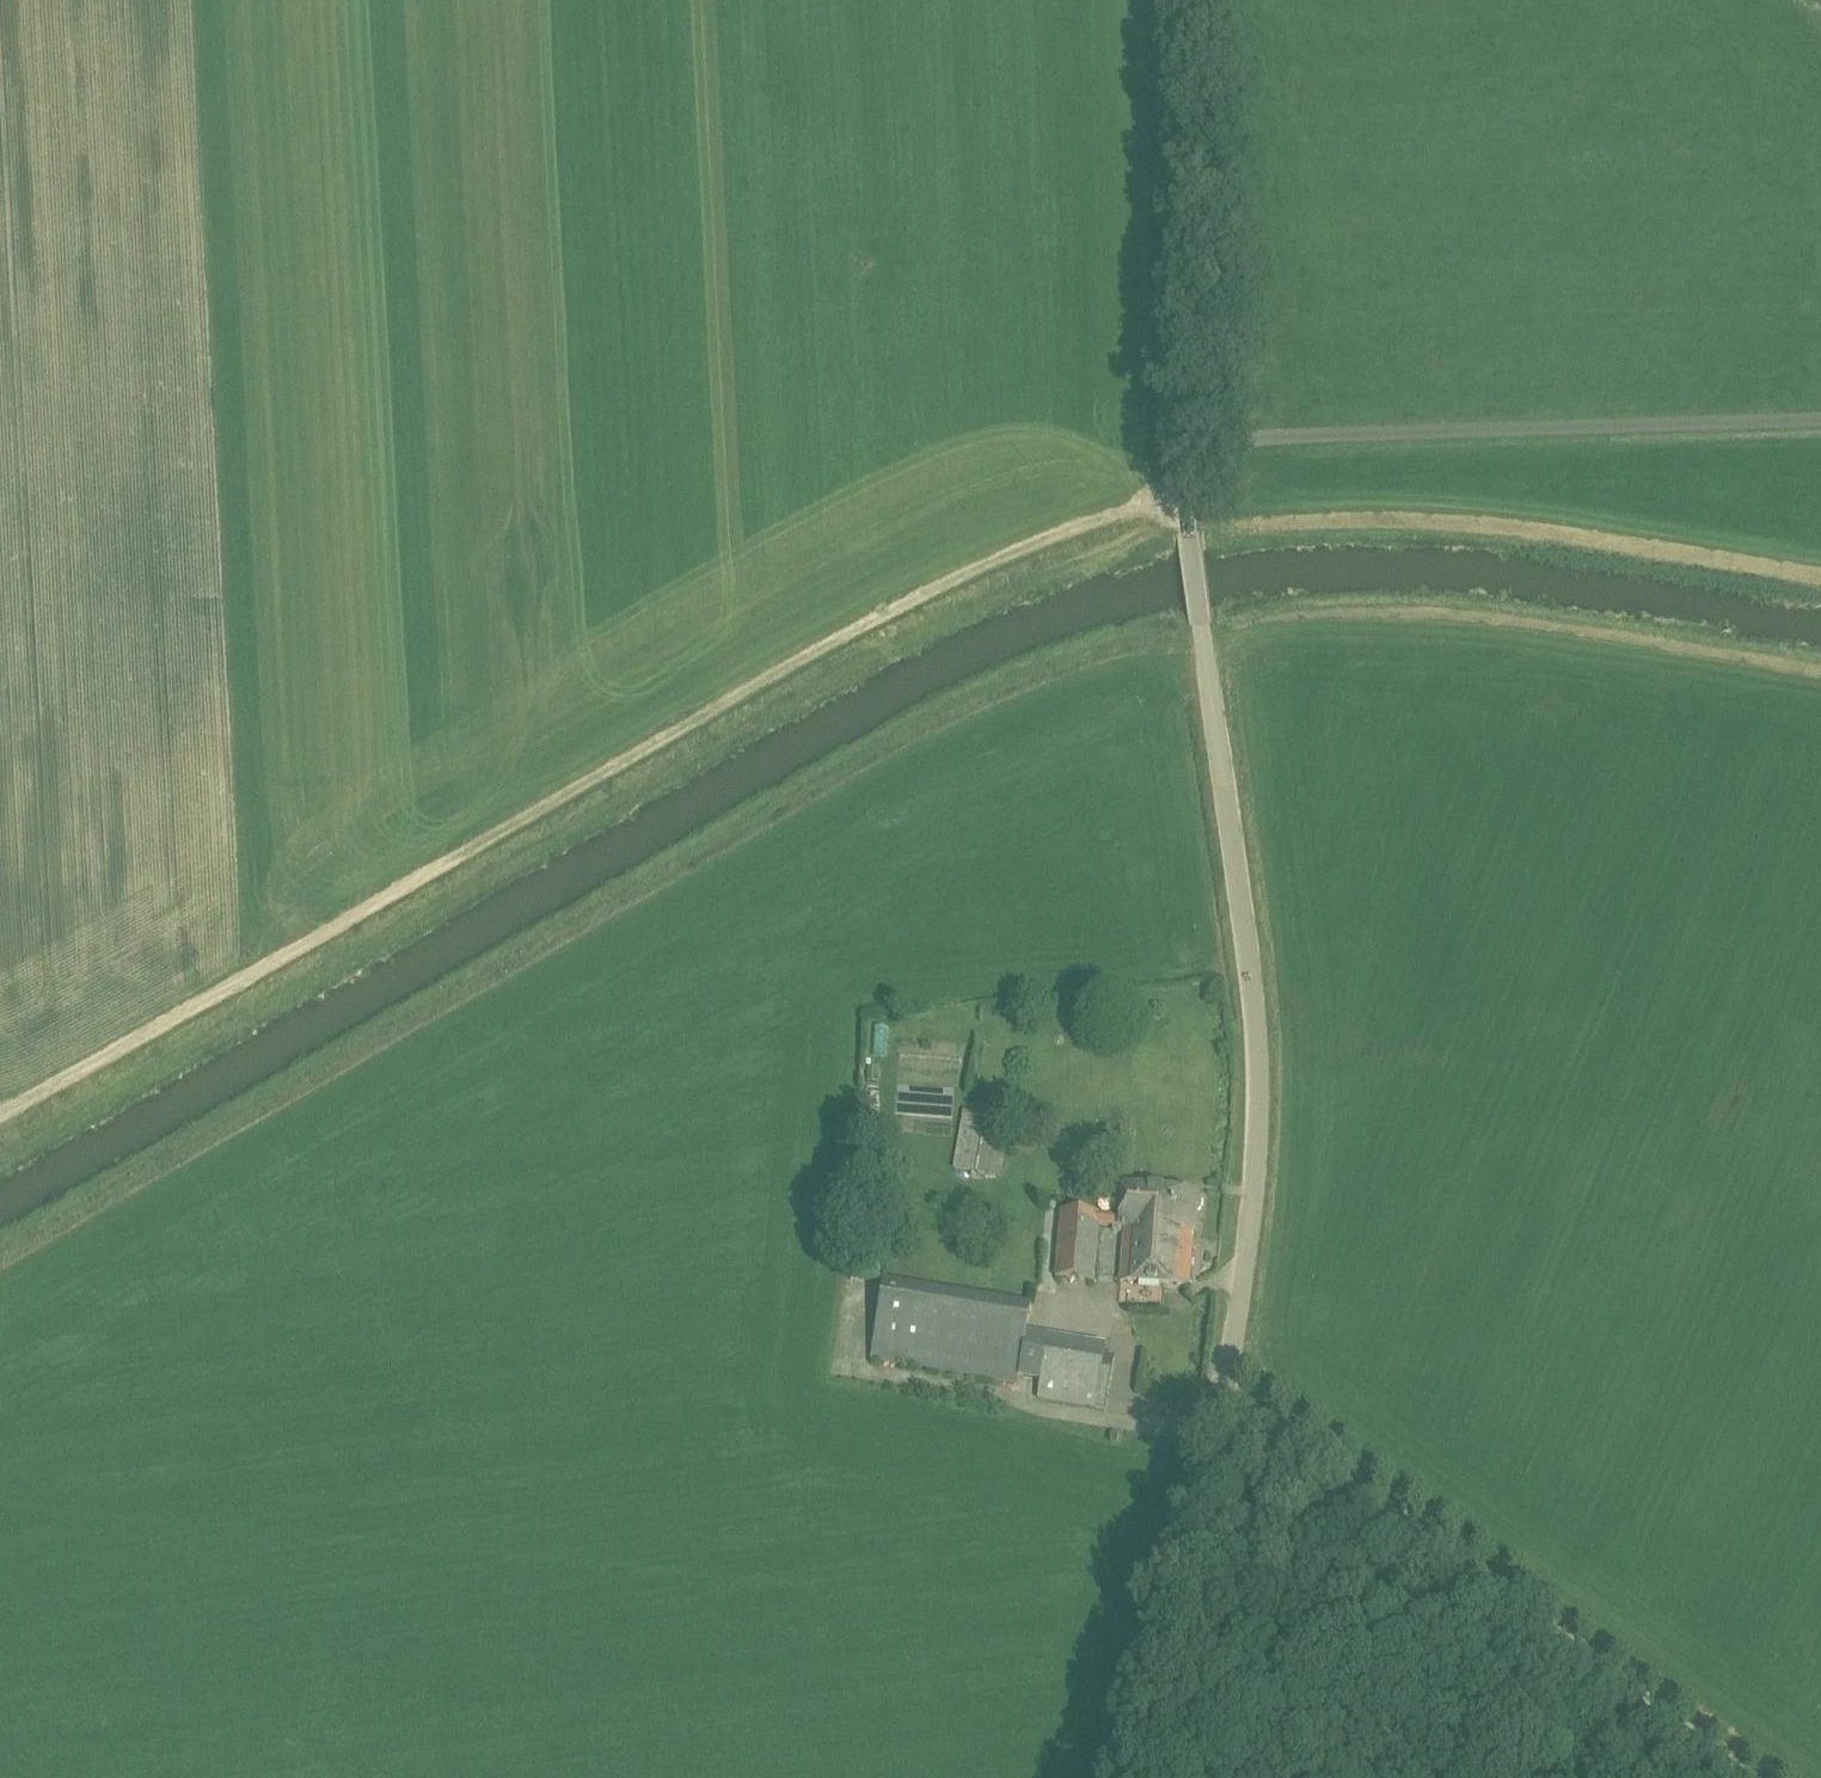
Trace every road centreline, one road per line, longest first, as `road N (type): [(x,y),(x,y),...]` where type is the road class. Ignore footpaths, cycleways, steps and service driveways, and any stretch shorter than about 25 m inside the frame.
road 1 (unclassified): [(1124,1777),(1203,1501),(1241,1290),(1259,1103),(1258,1041),(1186,532),(1173,0)]
road 2 (track): [(1185,517),(1114,521),(921,594),(122,1050),(32,1092)]
road 3 (track): [(1752,1777),(1223,1384)]

